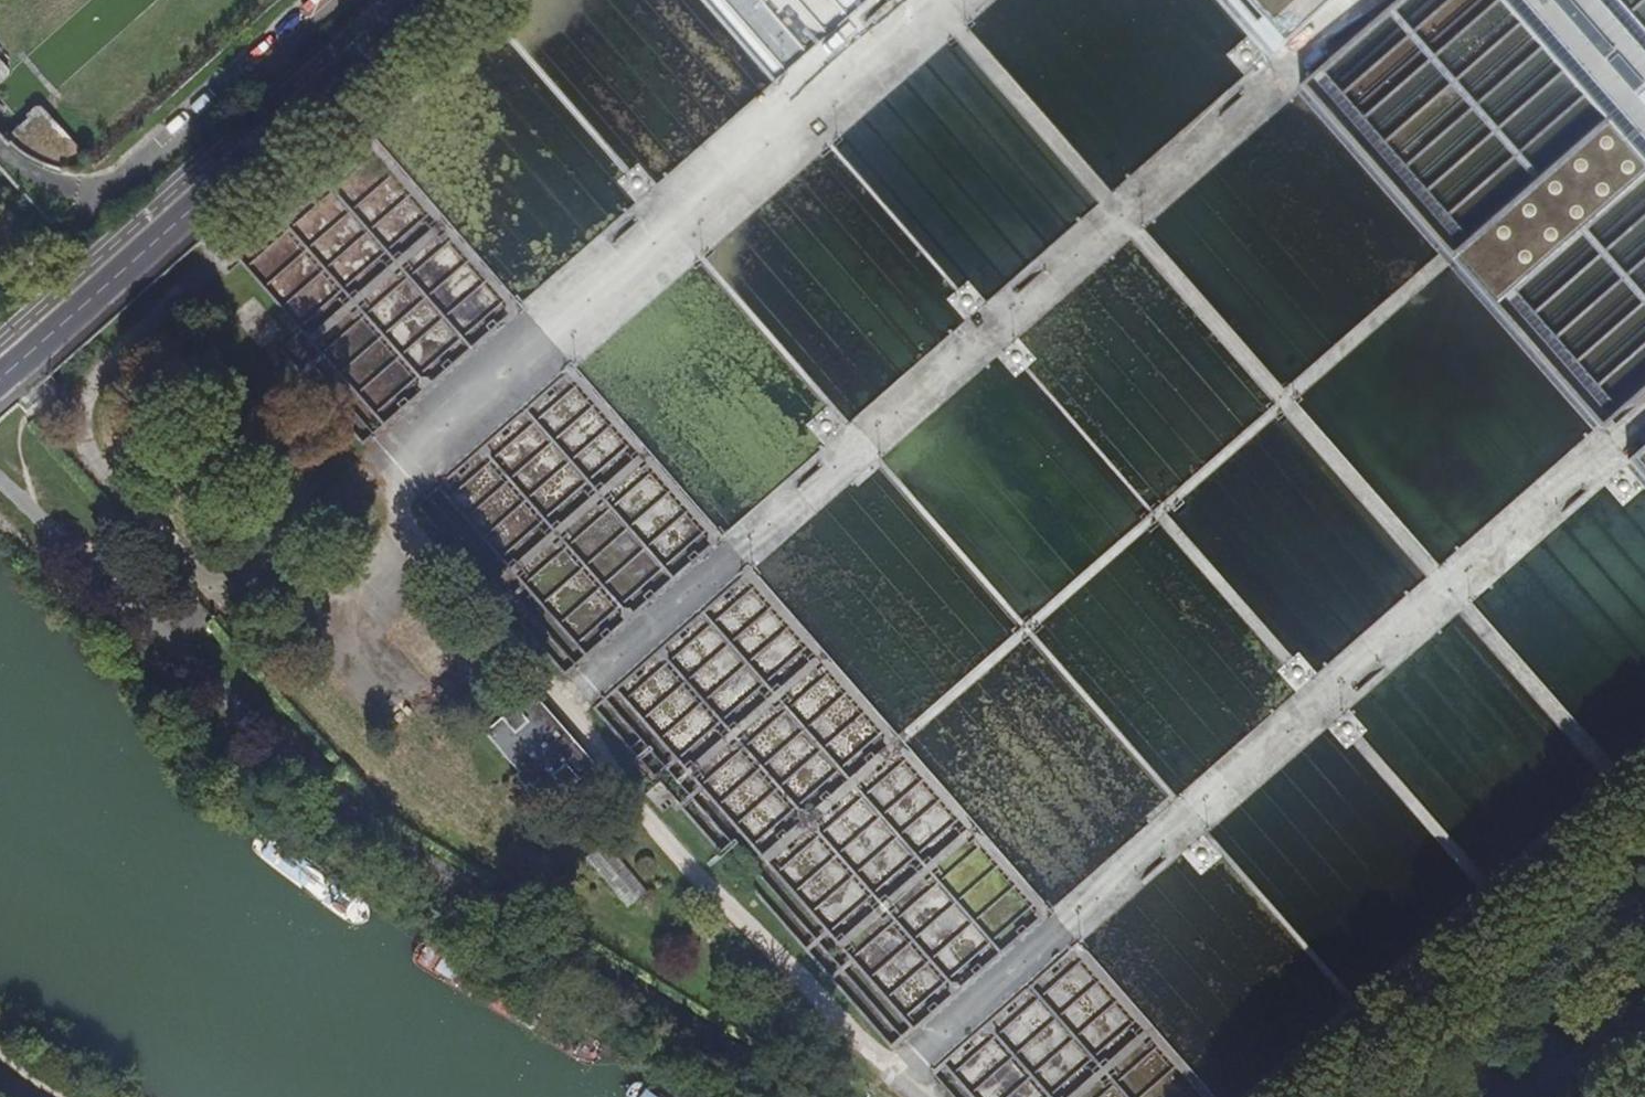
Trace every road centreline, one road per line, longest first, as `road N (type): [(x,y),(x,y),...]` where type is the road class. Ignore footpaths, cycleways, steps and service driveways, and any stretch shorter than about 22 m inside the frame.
road 1 (residential): [(0,480),(345,813),(806,1096)]
road 2 (secondary): [(0,378),(427,0)]
road 3 (residential): [(104,193),(92,223),(0,287)]

